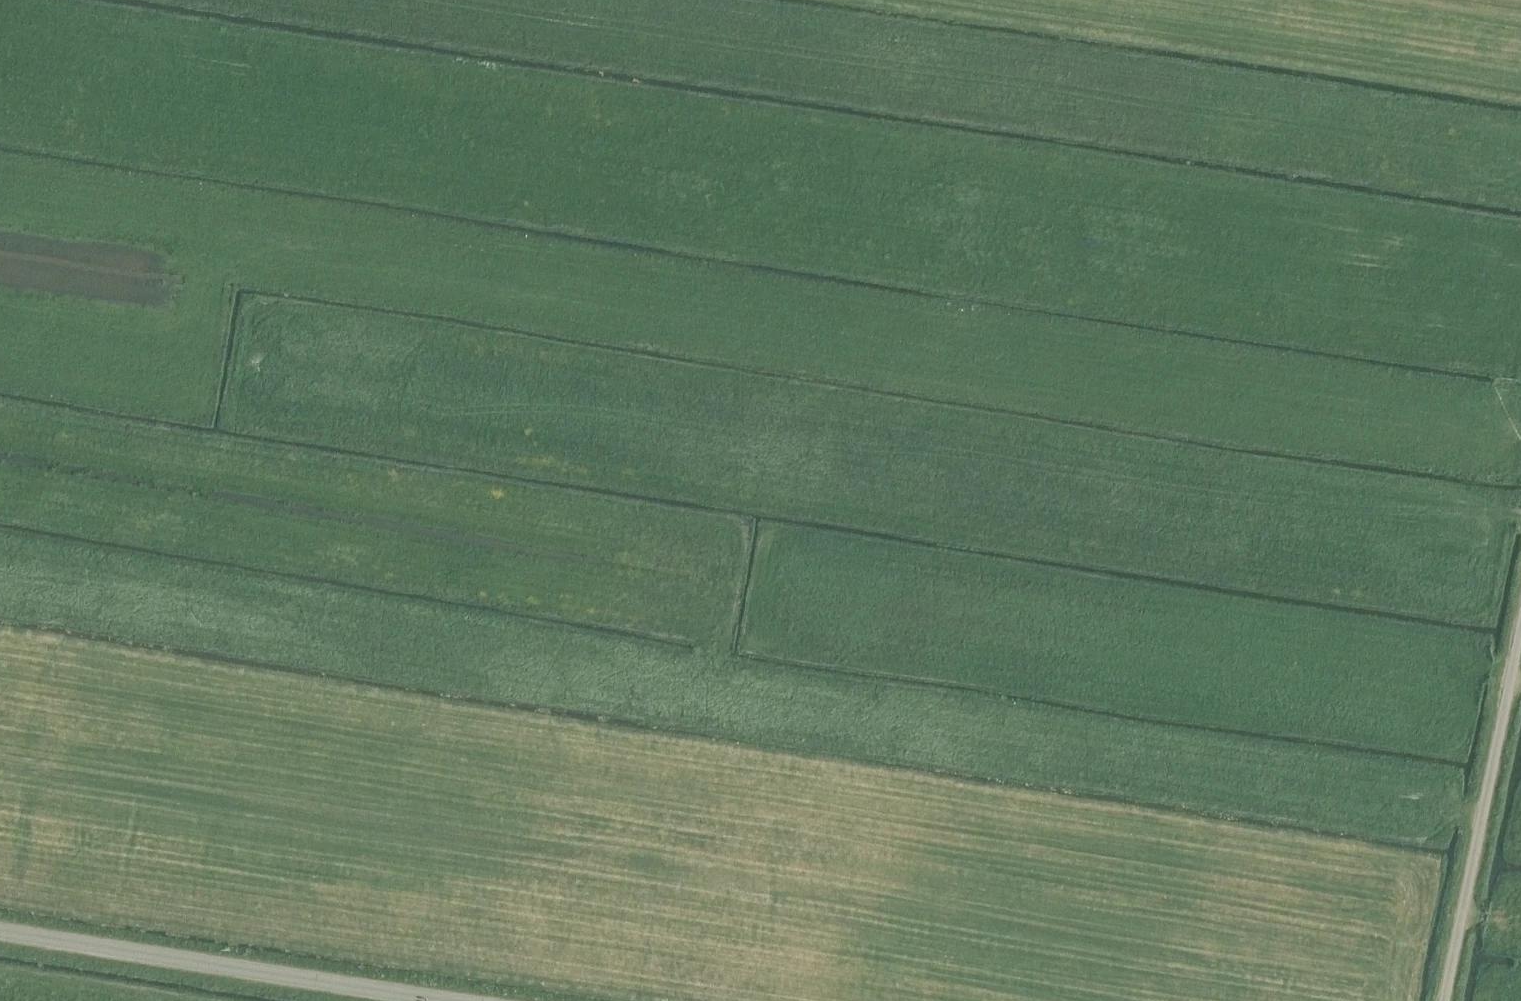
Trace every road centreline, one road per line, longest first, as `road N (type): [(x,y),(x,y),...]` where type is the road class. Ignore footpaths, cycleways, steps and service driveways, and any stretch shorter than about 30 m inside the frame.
road 1 (unclassified): [(463,1000),(0,930)]
road 2 (unclassified): [(1444,1000),(1520,624)]

